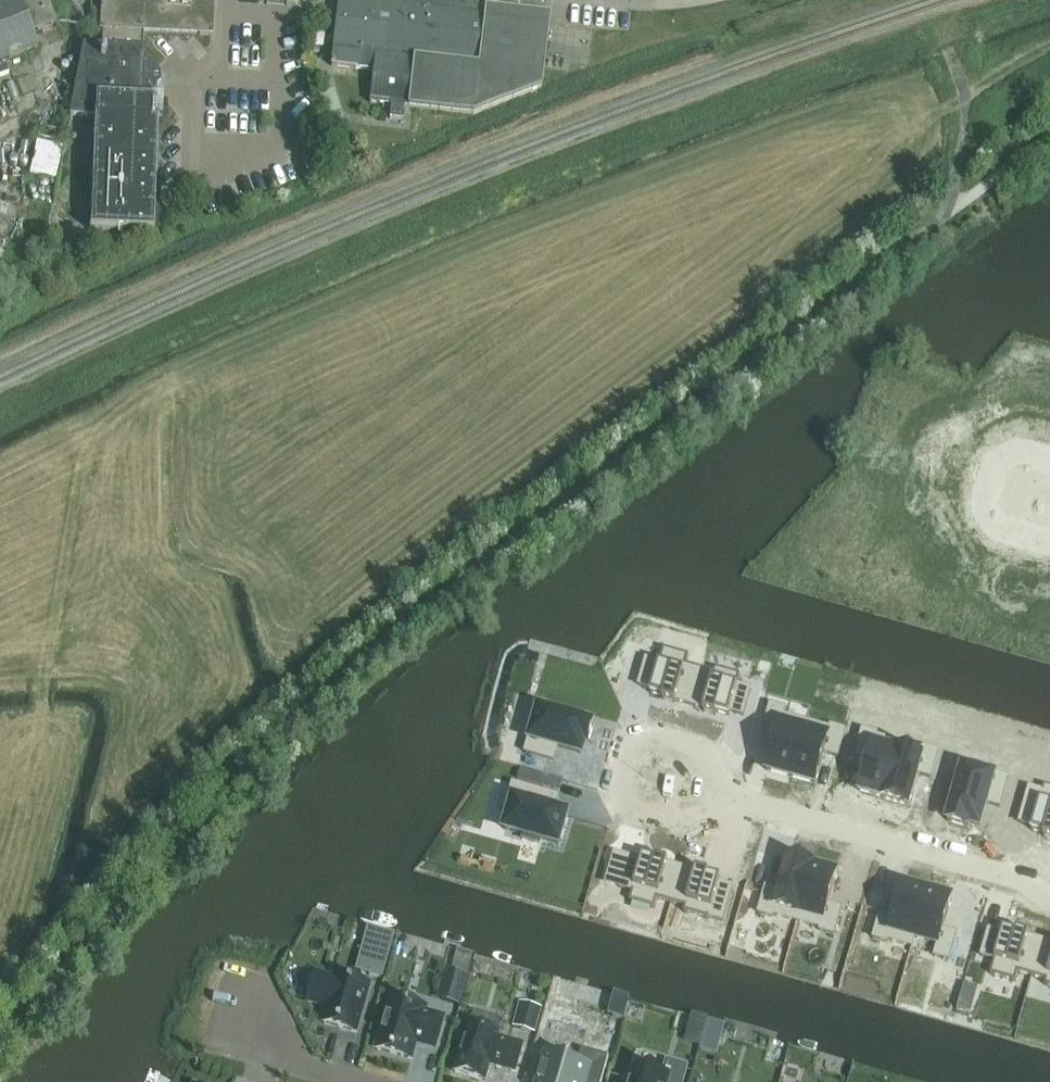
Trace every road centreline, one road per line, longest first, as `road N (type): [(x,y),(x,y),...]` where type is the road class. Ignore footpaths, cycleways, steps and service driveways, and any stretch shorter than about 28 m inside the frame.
road 1 (residential): [(1049,898),(1011,874),(717,791)]
road 2 (residential): [(717,791),(716,768),(692,745),(661,738),(635,746),(622,781),(631,807),(670,822),(701,816)]
road 3 (residential): [(1049,538),(997,524),(985,492),(1003,457),(1023,450),(1049,457)]
road 4 (residential): [(310,1066),(277,1003),(231,990),(217,1039)]
road 5 (unclassified): [(942,216),(1049,136)]

